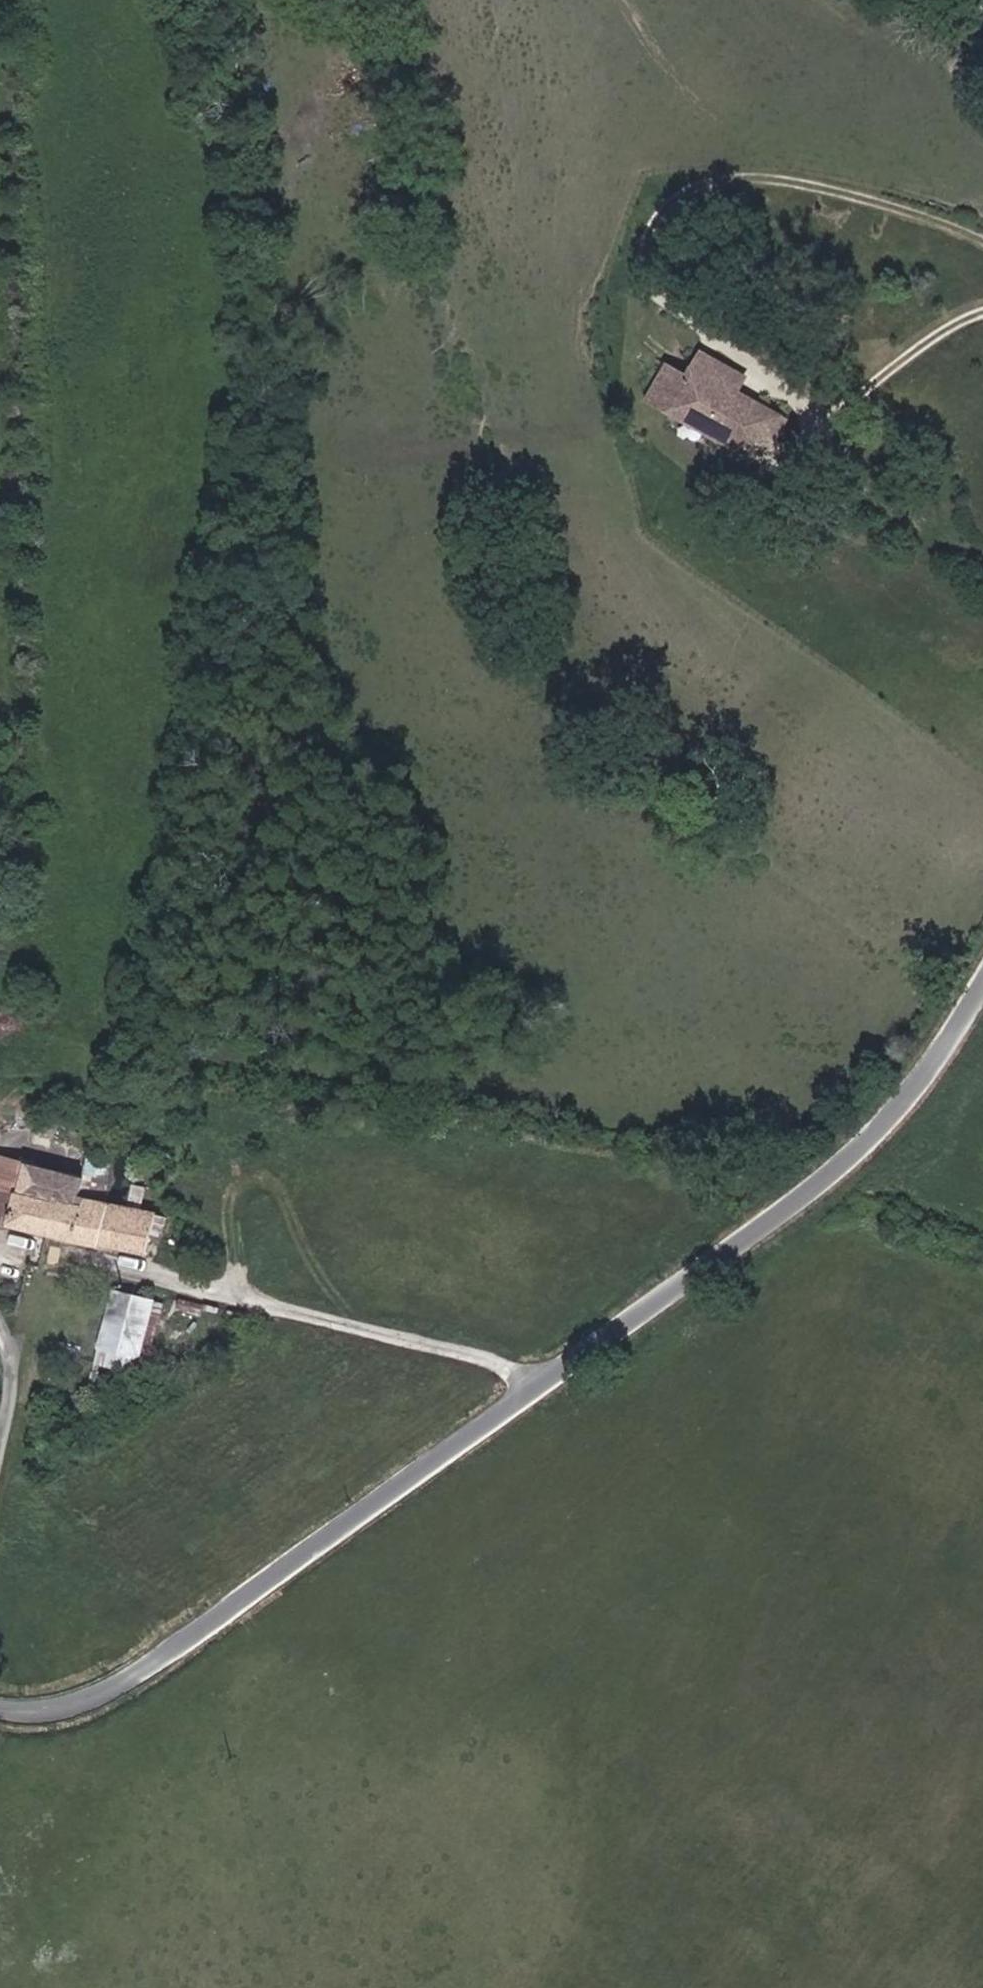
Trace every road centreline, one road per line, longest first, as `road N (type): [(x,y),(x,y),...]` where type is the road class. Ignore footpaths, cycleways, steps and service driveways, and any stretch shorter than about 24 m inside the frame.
road 1 (unclassified): [(0,1707),(37,1716),(121,1690),(903,1120),(982,994)]

